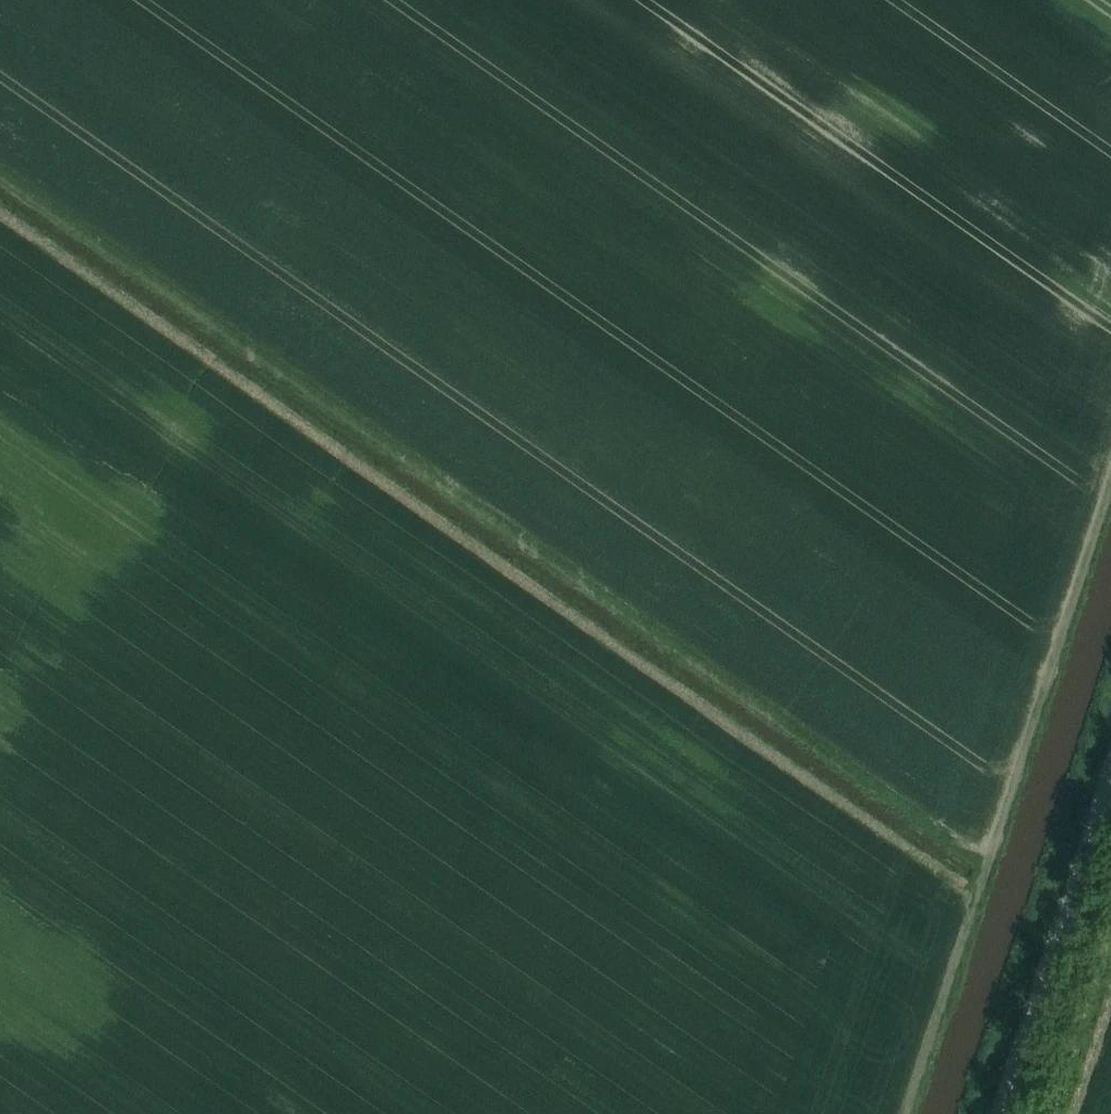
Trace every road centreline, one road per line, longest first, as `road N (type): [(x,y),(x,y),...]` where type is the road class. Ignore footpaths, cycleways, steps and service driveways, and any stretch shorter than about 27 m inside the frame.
road 1 (unclassified): [(1006,1113),(1110,805)]

